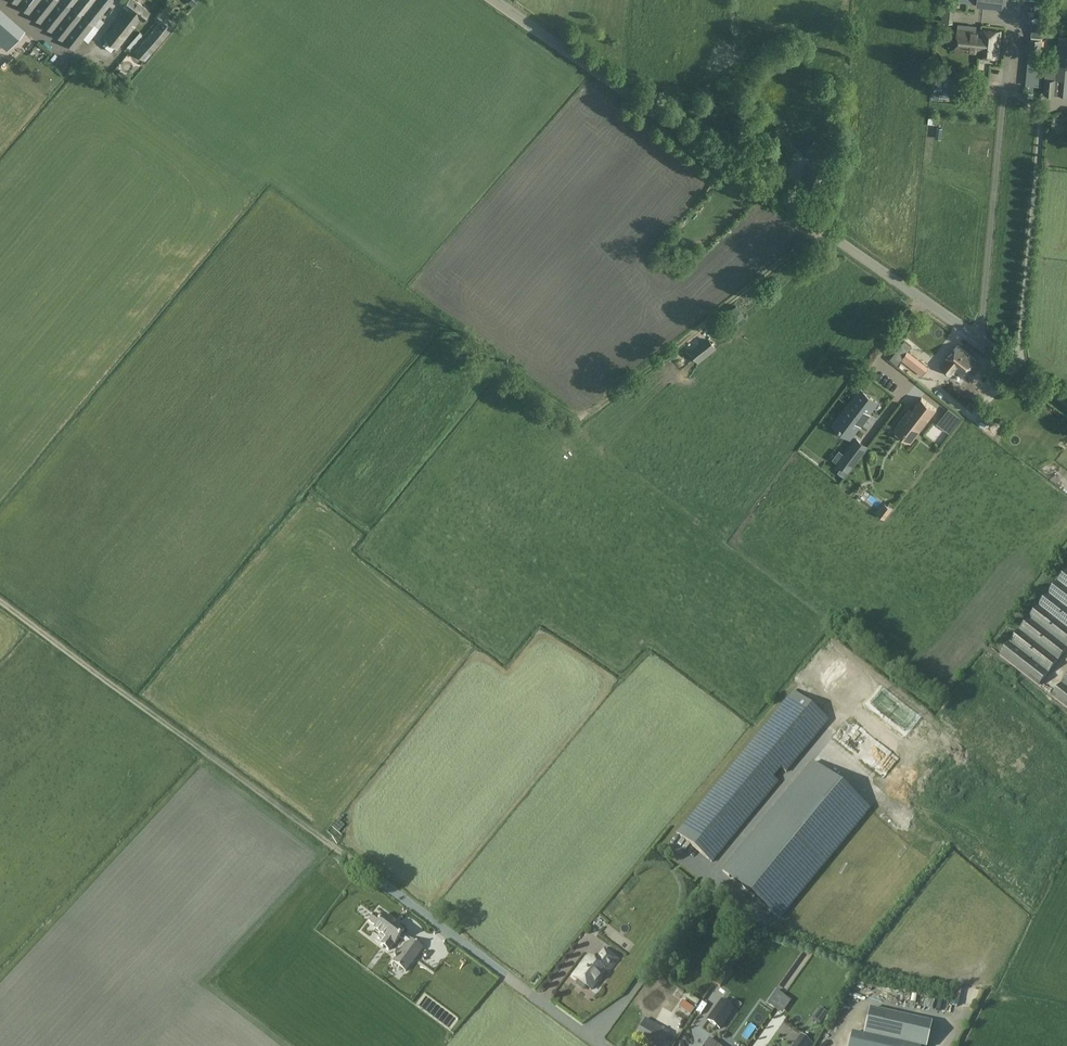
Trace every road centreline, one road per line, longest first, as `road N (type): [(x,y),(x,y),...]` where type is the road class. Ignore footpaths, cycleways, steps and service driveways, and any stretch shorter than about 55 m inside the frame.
road 1 (track): [(0,601),(601,1045)]
road 2 (unclassified): [(1066,402),(494,0)]

